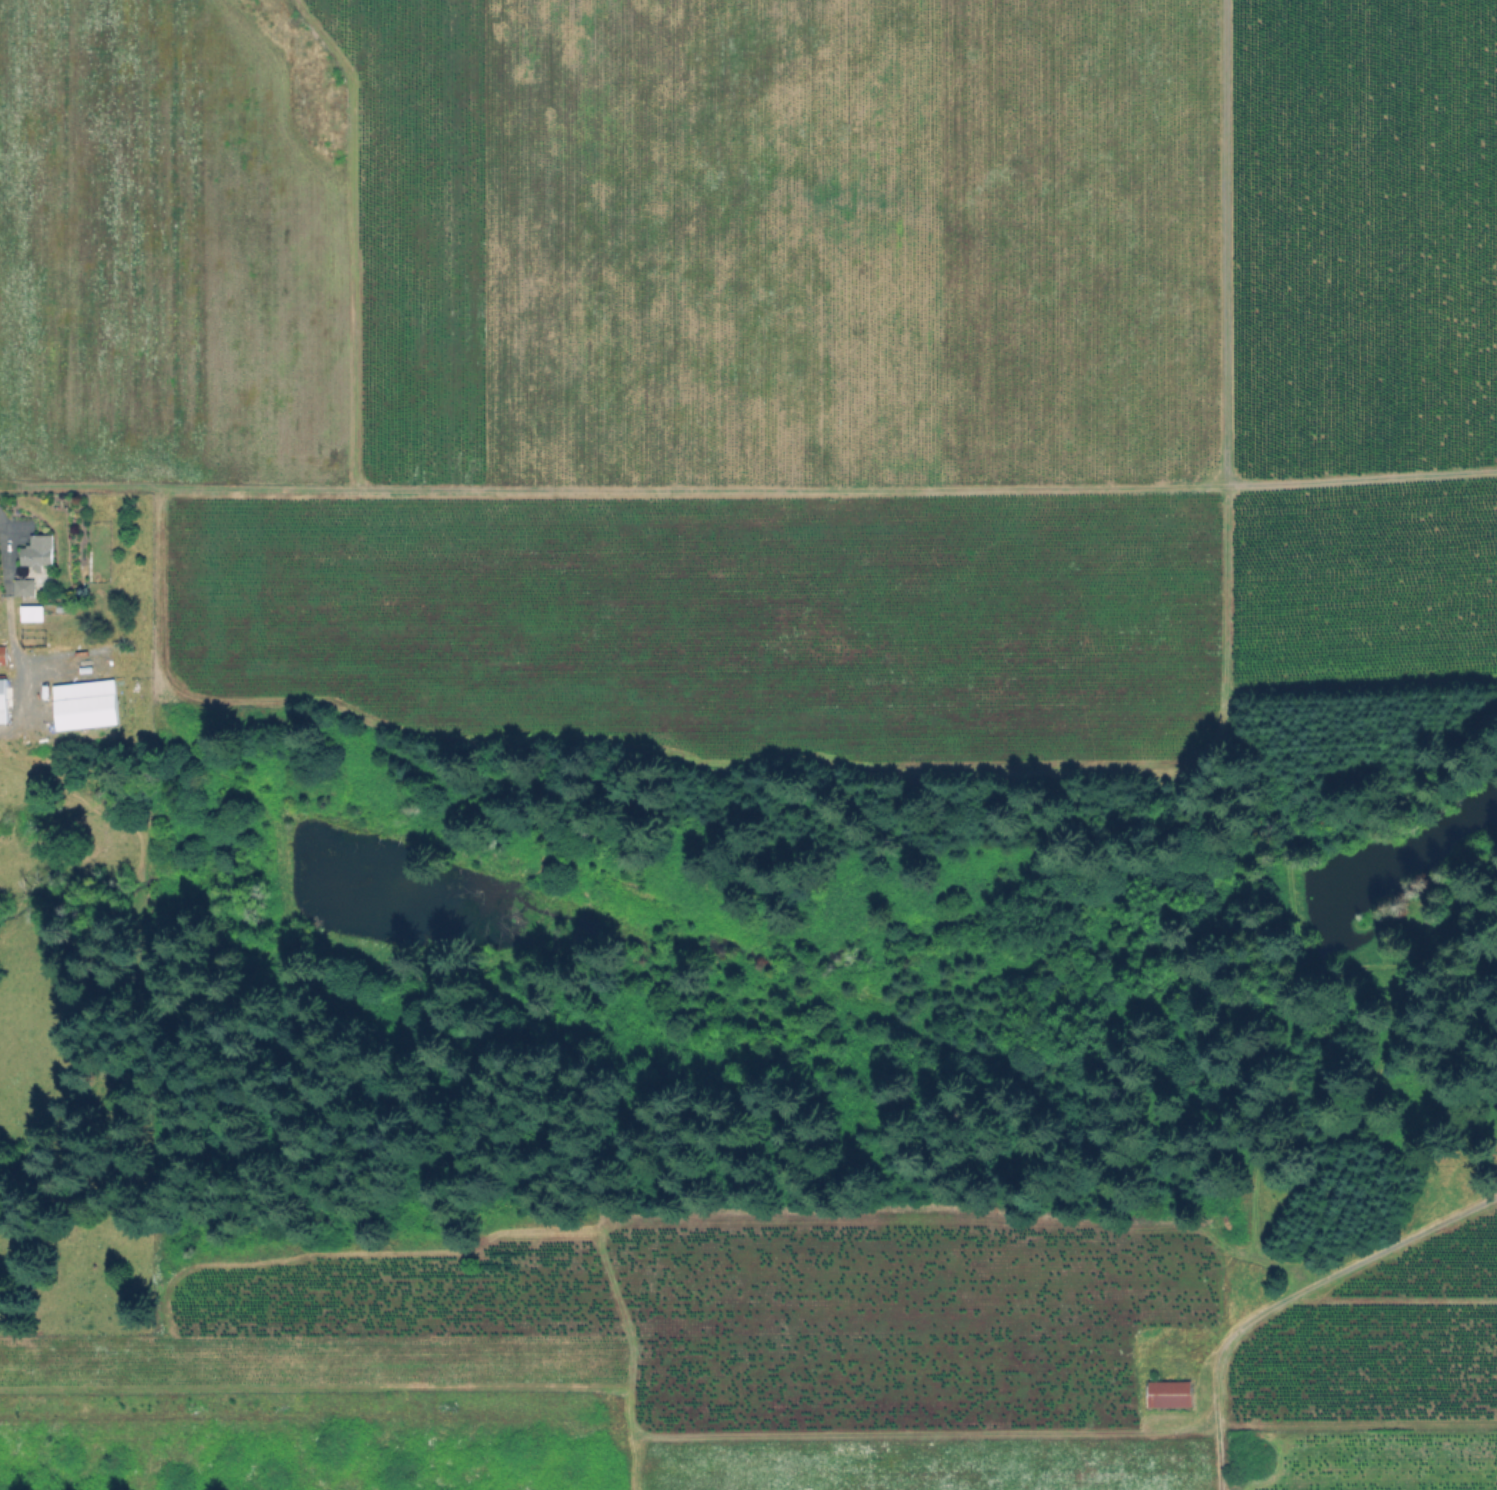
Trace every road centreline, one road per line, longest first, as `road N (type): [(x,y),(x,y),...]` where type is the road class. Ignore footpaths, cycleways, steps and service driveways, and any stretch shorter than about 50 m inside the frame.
road 1 (residential): [(1220,1489),(1211,1368),(1218,1348),(1325,1278),(1496,1197)]

